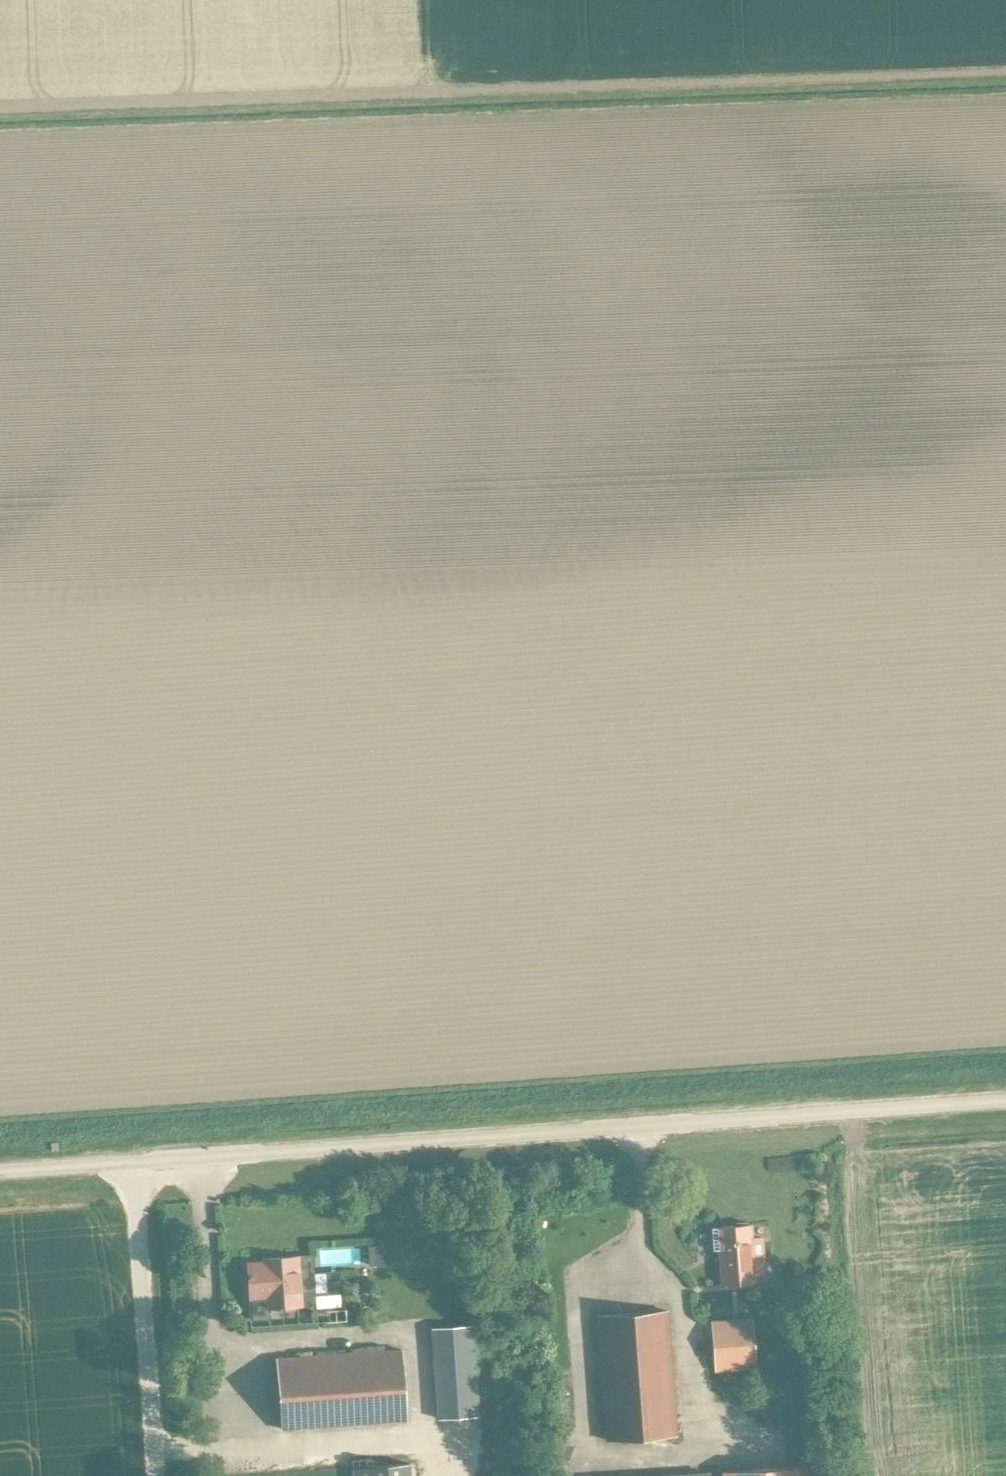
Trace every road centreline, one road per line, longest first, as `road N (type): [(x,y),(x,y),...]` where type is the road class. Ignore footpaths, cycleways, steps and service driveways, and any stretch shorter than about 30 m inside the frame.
road 1 (unclassified): [(0,1173),(1005,1101)]

